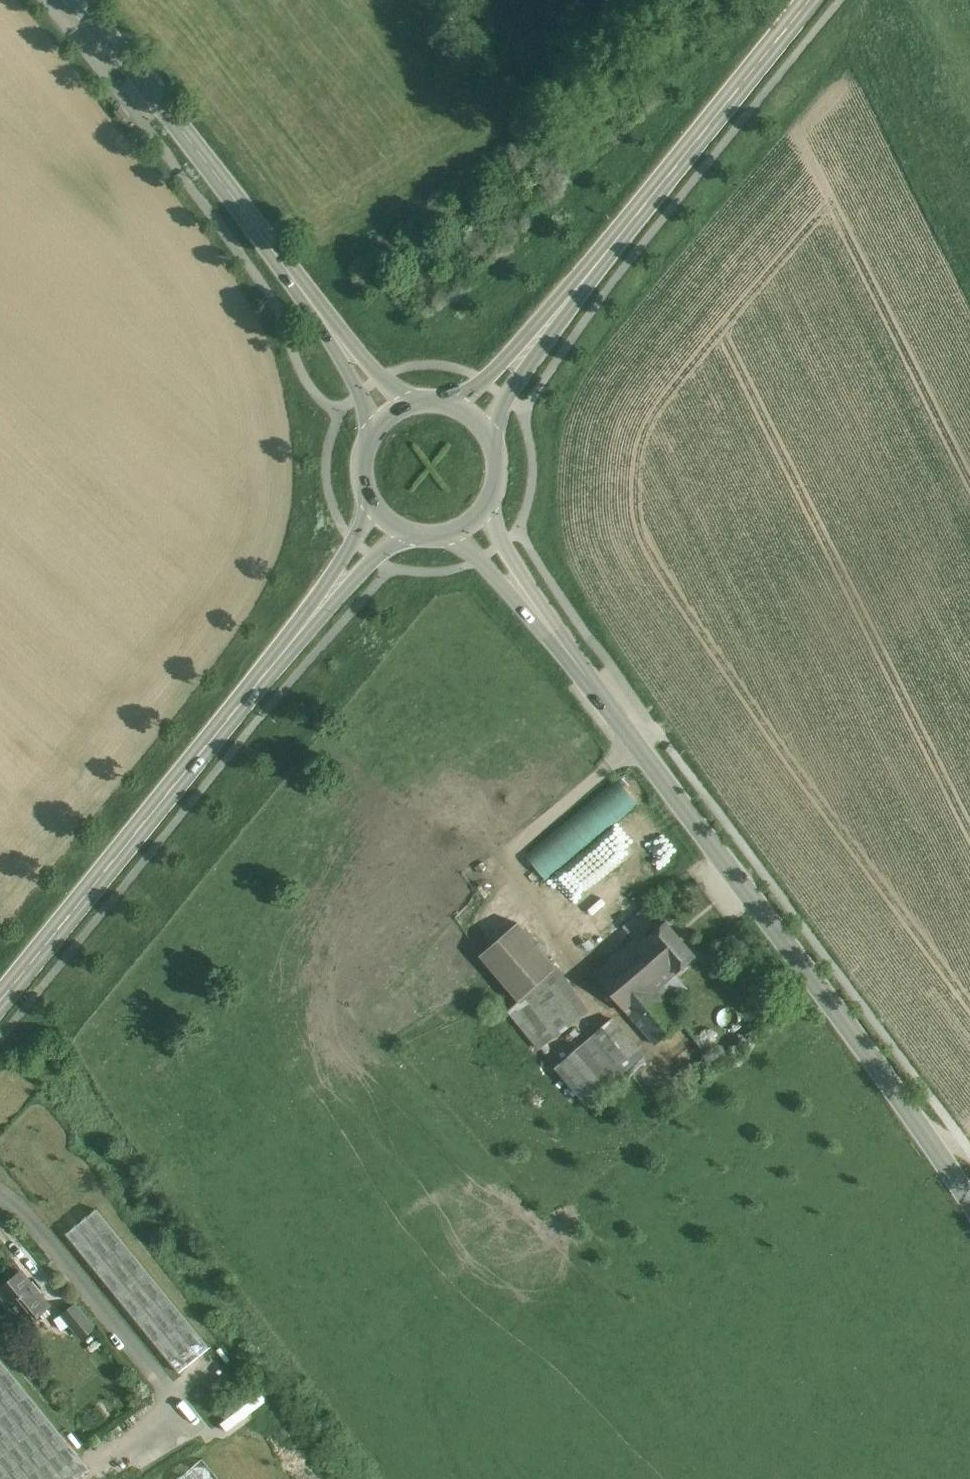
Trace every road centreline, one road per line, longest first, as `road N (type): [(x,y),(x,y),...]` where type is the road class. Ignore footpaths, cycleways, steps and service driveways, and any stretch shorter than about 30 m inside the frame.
road 1 (tertiary): [(560,643),(817,978),(969,1199)]
road 2 (secondary): [(307,624),(0,1007)]
road 3 (tertiary): [(77,0),(175,117),(318,313)]
road 4 (secondary): [(817,0),(576,290)]
road 5 (secondary): [(492,431),(576,290)]
road 6 (secondary): [(576,290),(456,401)]
road 7 (tertiary): [(455,533),(560,643)]
road 8 (tertiary): [(560,643),(487,510)]
road 9 (secondary): [(307,624),(407,533)]
road 10 (secondary): [(373,507),(307,624)]
road 11 (tertiary): [(408,401),(318,313)]
road 12 (tertiary): [(318,313),(376,424)]

